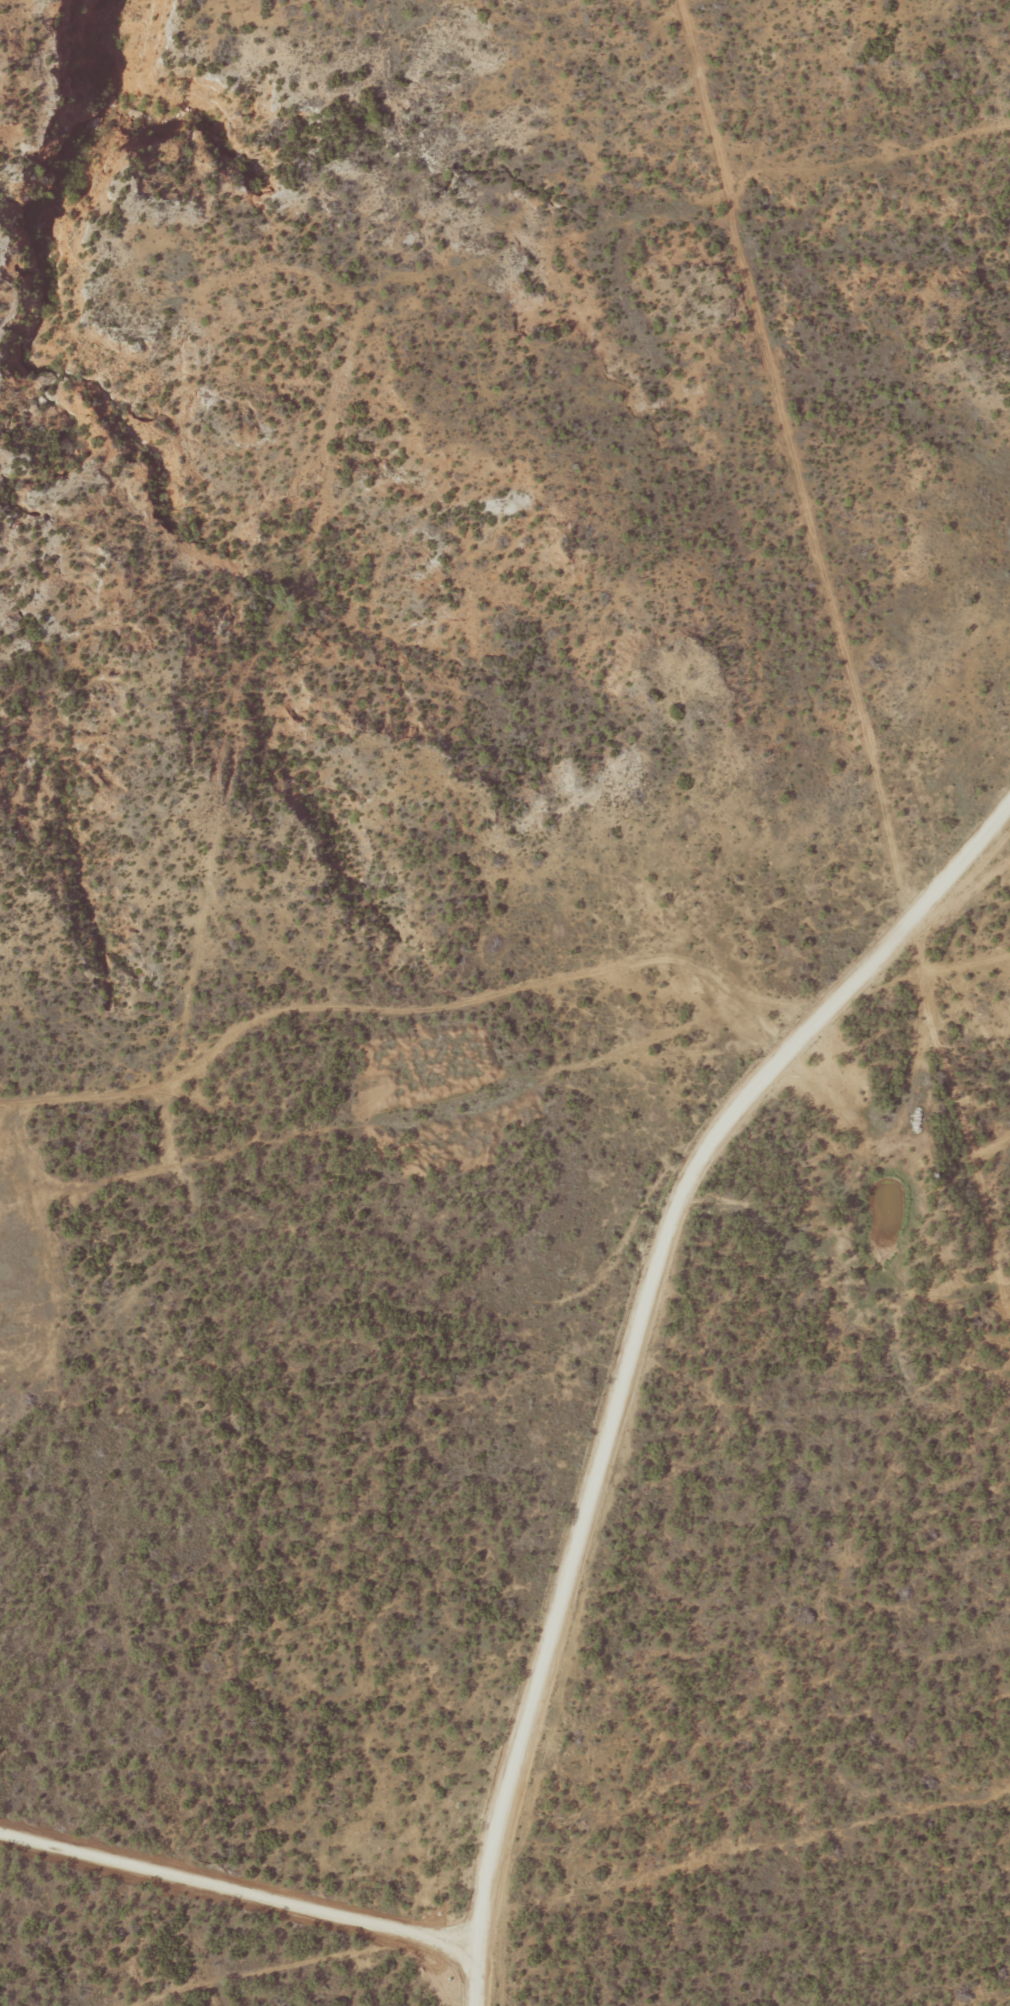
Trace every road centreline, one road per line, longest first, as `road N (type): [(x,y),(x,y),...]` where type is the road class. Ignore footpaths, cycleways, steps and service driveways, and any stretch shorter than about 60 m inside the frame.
road 1 (residential): [(452,2005),(492,1742),(659,1173),(1009,776)]

